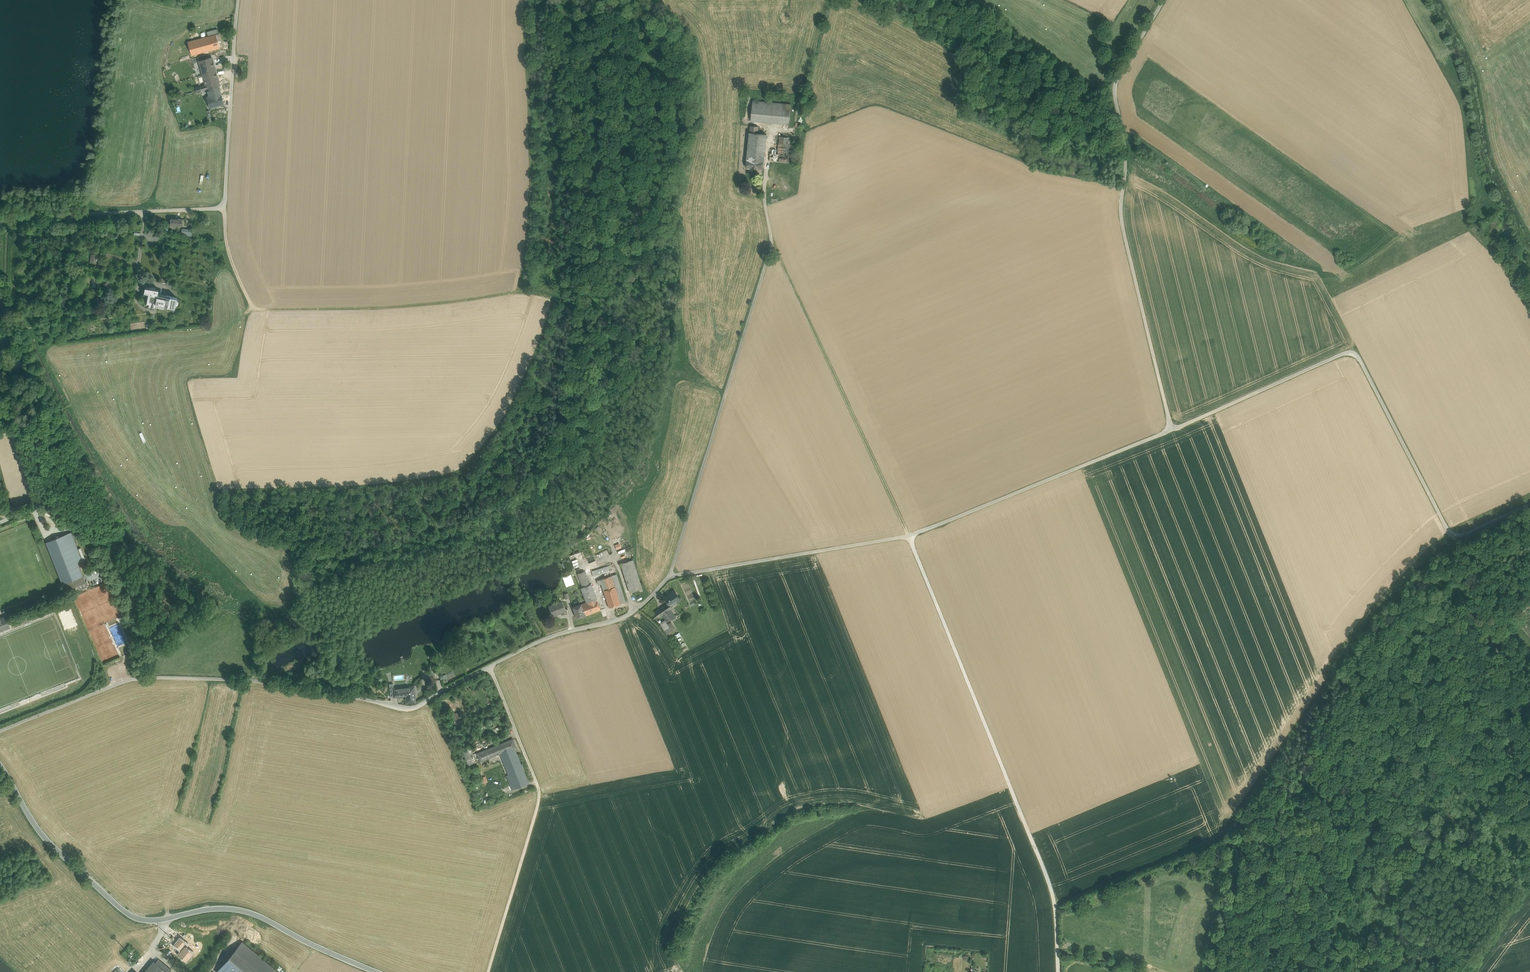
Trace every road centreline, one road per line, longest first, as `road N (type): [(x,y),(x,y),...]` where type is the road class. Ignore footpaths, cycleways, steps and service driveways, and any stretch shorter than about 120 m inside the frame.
road 1 (unclassified): [(1172,430),(908,535),(680,575),(638,609),(547,638),(418,706),(258,681),(132,678),(0,730)]
road 2 (unclassified): [(1529,505),(1454,538),(1354,350),(1172,430)]
road 3 (track): [(1059,971),(1058,905),(908,535)]
road 4 (secondary): [(0,763),(46,834),(136,917),(240,908),(374,971)]
road 5 (residential): [(1164,0),(1113,85),(1126,167),(1122,225),(1172,430)]
road 6 (residential): [(0,222),(219,208),(238,0)]
road 7 (track): [(516,291),(552,298),(551,306),(521,386),(483,454),(469,468),(339,488),(332,550)]
road 8 (track): [(668,579),(772,241),(765,174)]
road 9 (track): [(225,202),(228,252),(250,304),(403,307),(516,291)]
road 10 (track): [(772,241),(908,535)]
road 11 (track): [(489,667),(539,796),(488,971)]
road 12 (track): [(528,0),(532,197),(516,291)]
road 13 (track): [(1529,307),(1500,258),(1470,229),(1468,203)]

